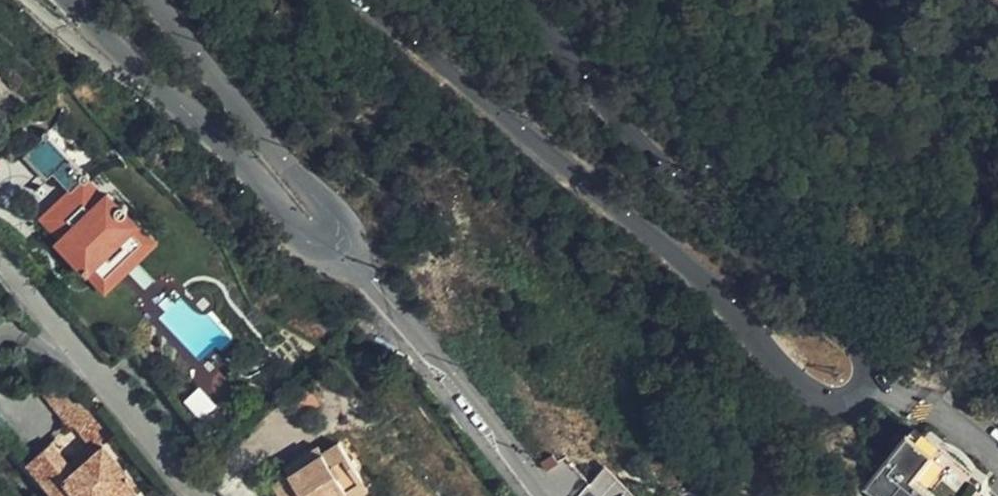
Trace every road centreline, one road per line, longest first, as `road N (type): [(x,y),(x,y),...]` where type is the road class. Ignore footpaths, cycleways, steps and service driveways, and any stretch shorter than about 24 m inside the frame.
road 1 (tertiary): [(528,0),(680,189),(857,341),(867,353),(867,382),(835,400),(799,385),(733,313),(364,0)]
road 2 (residential): [(334,239),(544,495)]
road 3 (tertiary): [(334,239),(309,238),(294,226),(196,116),(107,38)]
road 4 (residential): [(200,495),(0,259)]
road 5 (tertiary): [(157,0),(282,161),(335,215),(334,239)]

